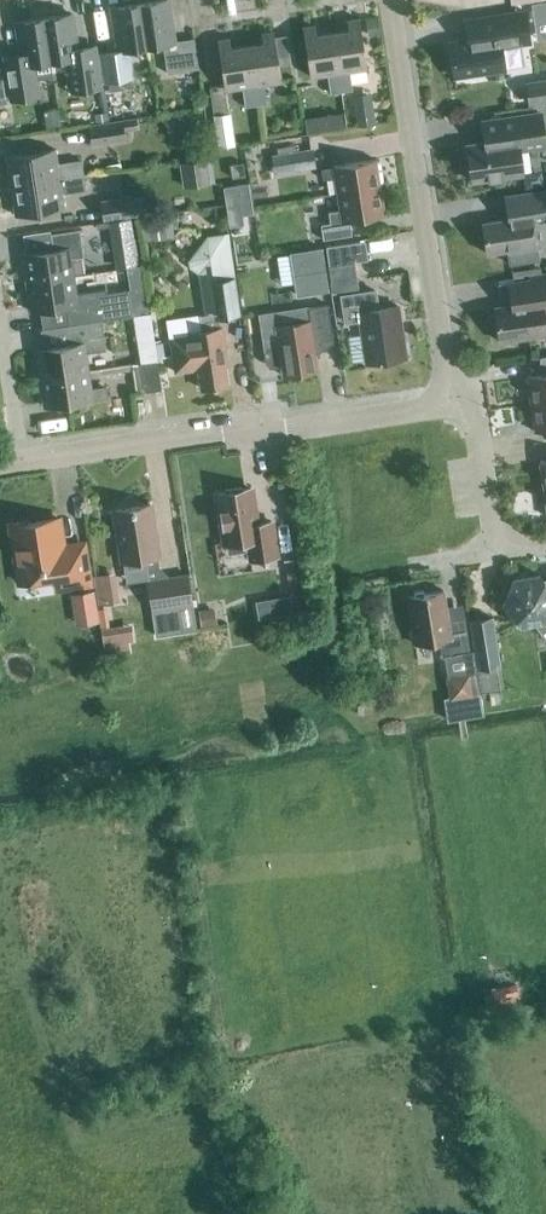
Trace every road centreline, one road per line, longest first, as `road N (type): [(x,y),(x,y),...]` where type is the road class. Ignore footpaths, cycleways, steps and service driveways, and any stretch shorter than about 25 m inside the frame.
road 1 (unclassified): [(20,460),(421,411),(446,388)]
road 2 (unclassified): [(446,388),(392,0)]
road 3 (unclassified): [(545,543),(497,551),(471,423),(446,388)]
road 4 (unclassified): [(0,329),(20,460)]

